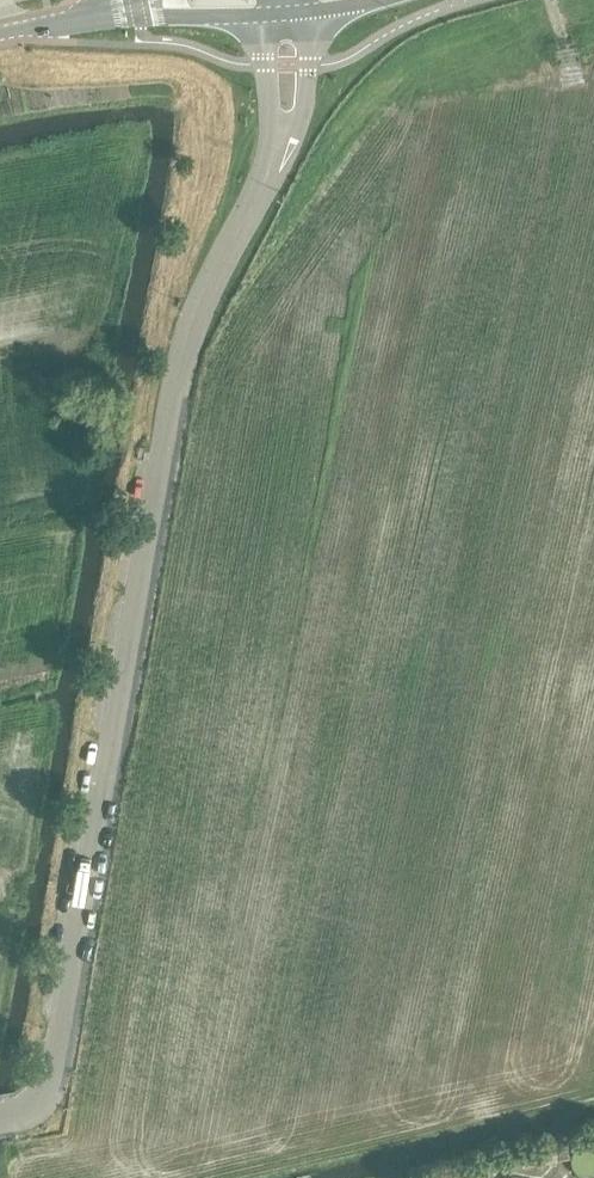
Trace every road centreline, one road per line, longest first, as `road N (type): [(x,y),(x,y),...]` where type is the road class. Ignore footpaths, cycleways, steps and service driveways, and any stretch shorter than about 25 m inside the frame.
road 1 (tertiary): [(0,1118),(19,1114),(53,1079),(194,323),(284,133)]
road 2 (secondary): [(0,33),(136,7)]
road 3 (secondary): [(136,7),(169,16),(264,13)]
road 4 (tertiary): [(284,133),(302,110),(308,11)]
road 5 (tertiary): [(264,13),(271,109),(284,133)]

